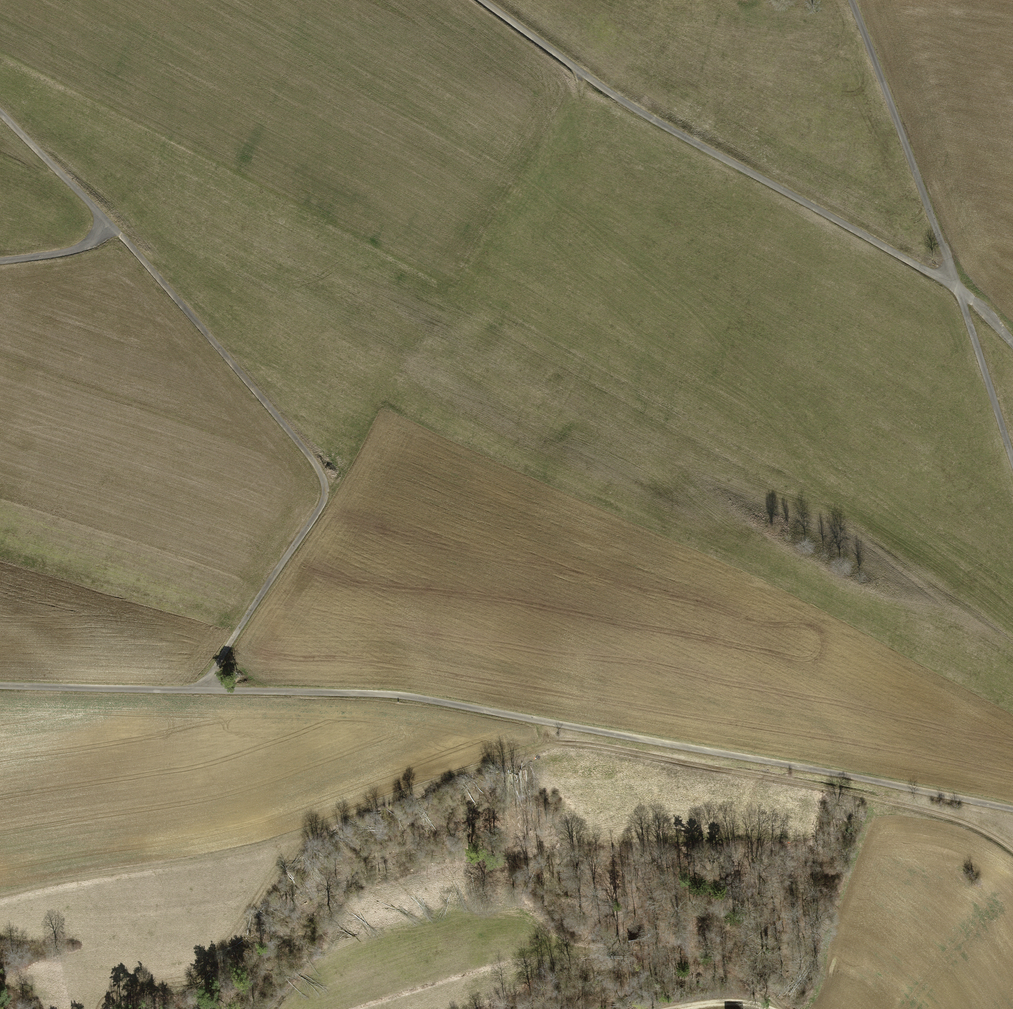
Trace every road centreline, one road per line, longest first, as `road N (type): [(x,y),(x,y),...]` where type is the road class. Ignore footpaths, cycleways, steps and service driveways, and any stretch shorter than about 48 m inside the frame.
road 1 (track): [(0,685),(376,693),(562,719),(1012,807)]
road 2 (track): [(1012,341),(948,286),(657,116),(489,0)]
road 3 (track): [(203,690),(315,519),(326,482),(287,424),(105,222)]
road 4 (track): [(1012,469),(853,0)]
road 5 (track): [(1012,848),(933,810),(768,774),(535,742)]
road 6 (track): [(0,258),(70,249),(93,241),(105,222),(0,110)]

